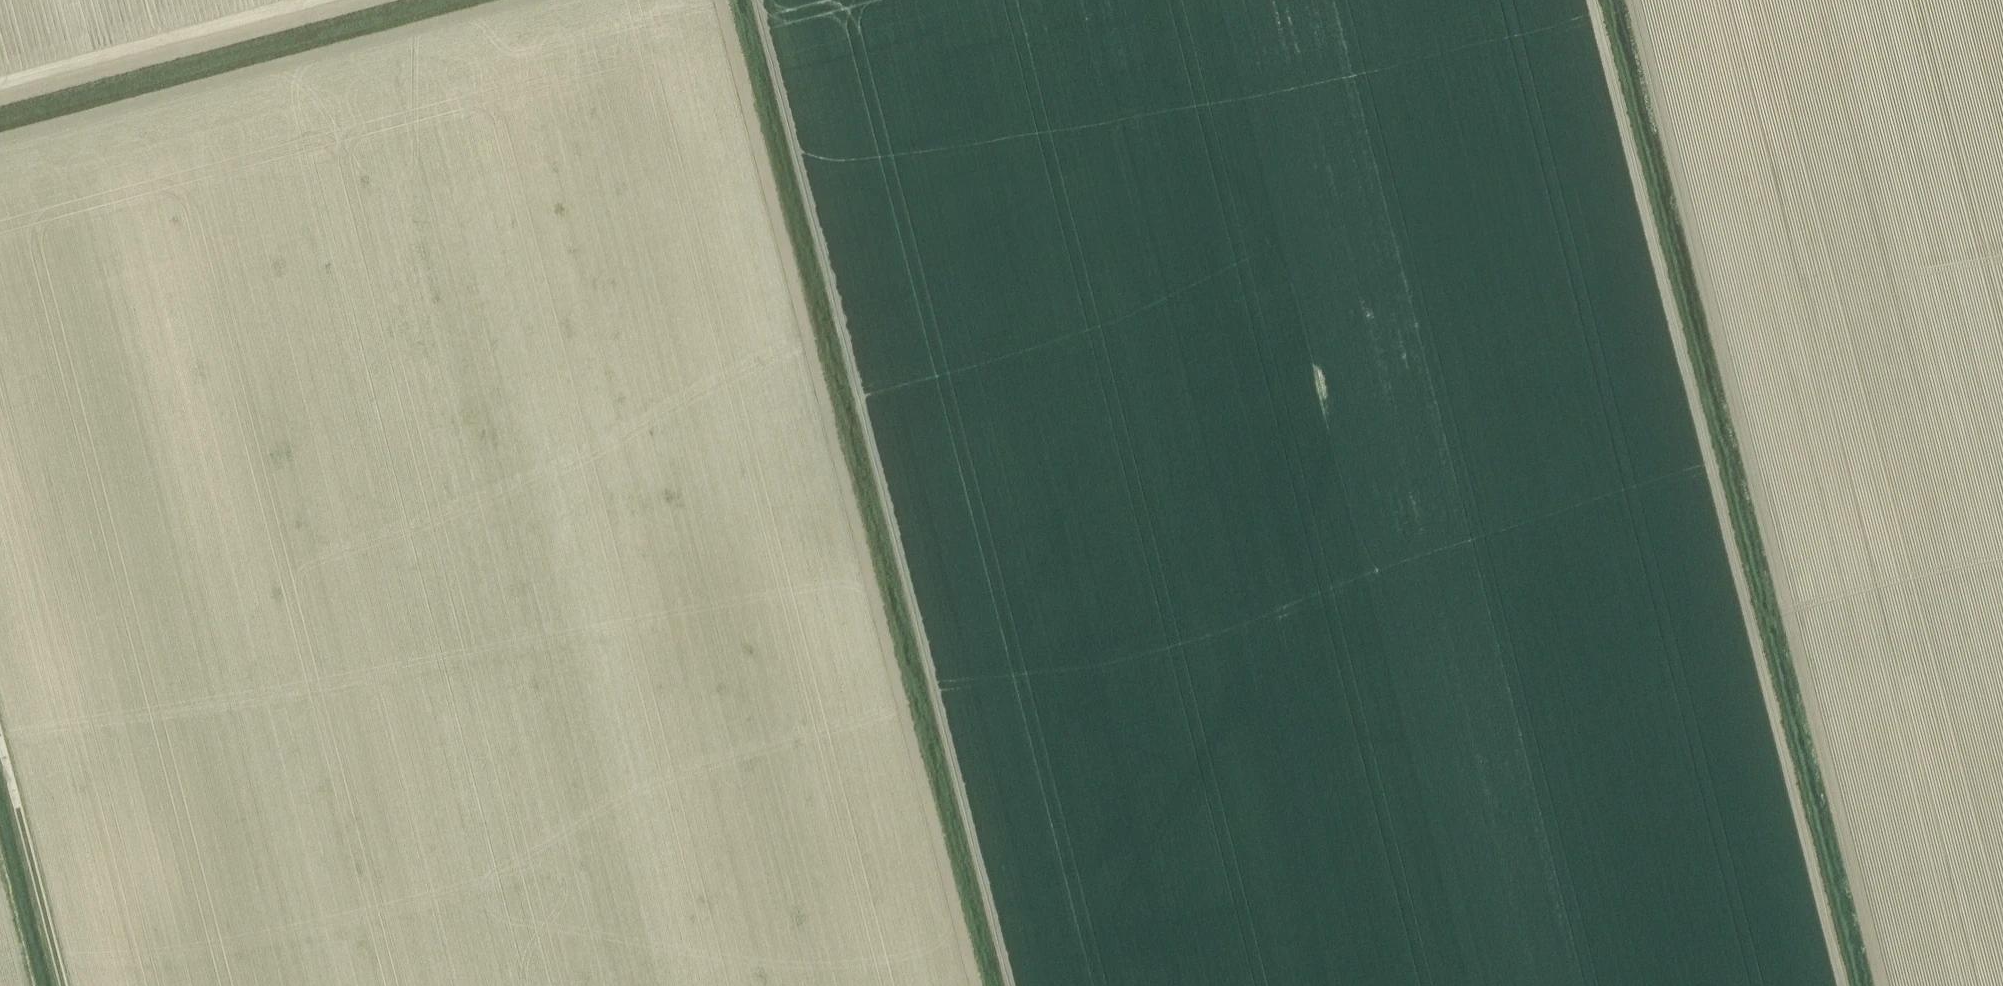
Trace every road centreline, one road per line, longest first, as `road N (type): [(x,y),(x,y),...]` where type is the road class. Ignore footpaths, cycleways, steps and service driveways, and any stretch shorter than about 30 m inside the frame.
road 1 (track): [(62,985),(0,748)]

